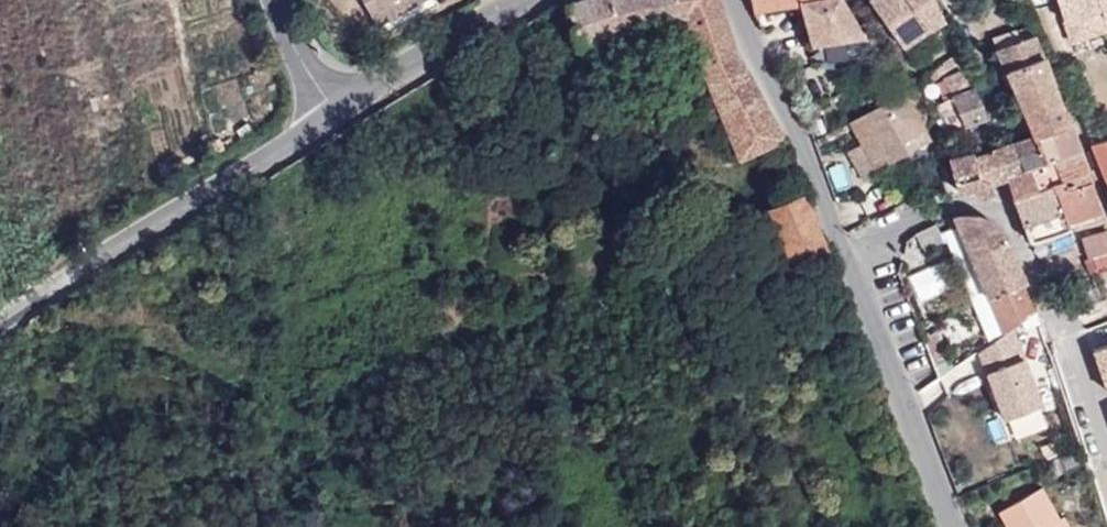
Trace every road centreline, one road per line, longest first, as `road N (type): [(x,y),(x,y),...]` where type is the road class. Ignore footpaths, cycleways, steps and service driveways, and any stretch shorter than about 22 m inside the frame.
road 1 (tertiary): [(353,92),(243,178),(0,324)]
road 2 (residential): [(851,255),(949,204),(988,204),(1015,230),(1054,334),(1106,310)]
road 3 (tertiary): [(851,255),(952,526)]
road 4 (tertiary): [(746,0),(851,255)]
road 5 (tertiary): [(518,0),(353,92)]
road 6 (unclassified): [(284,0),(300,55),(353,92)]

